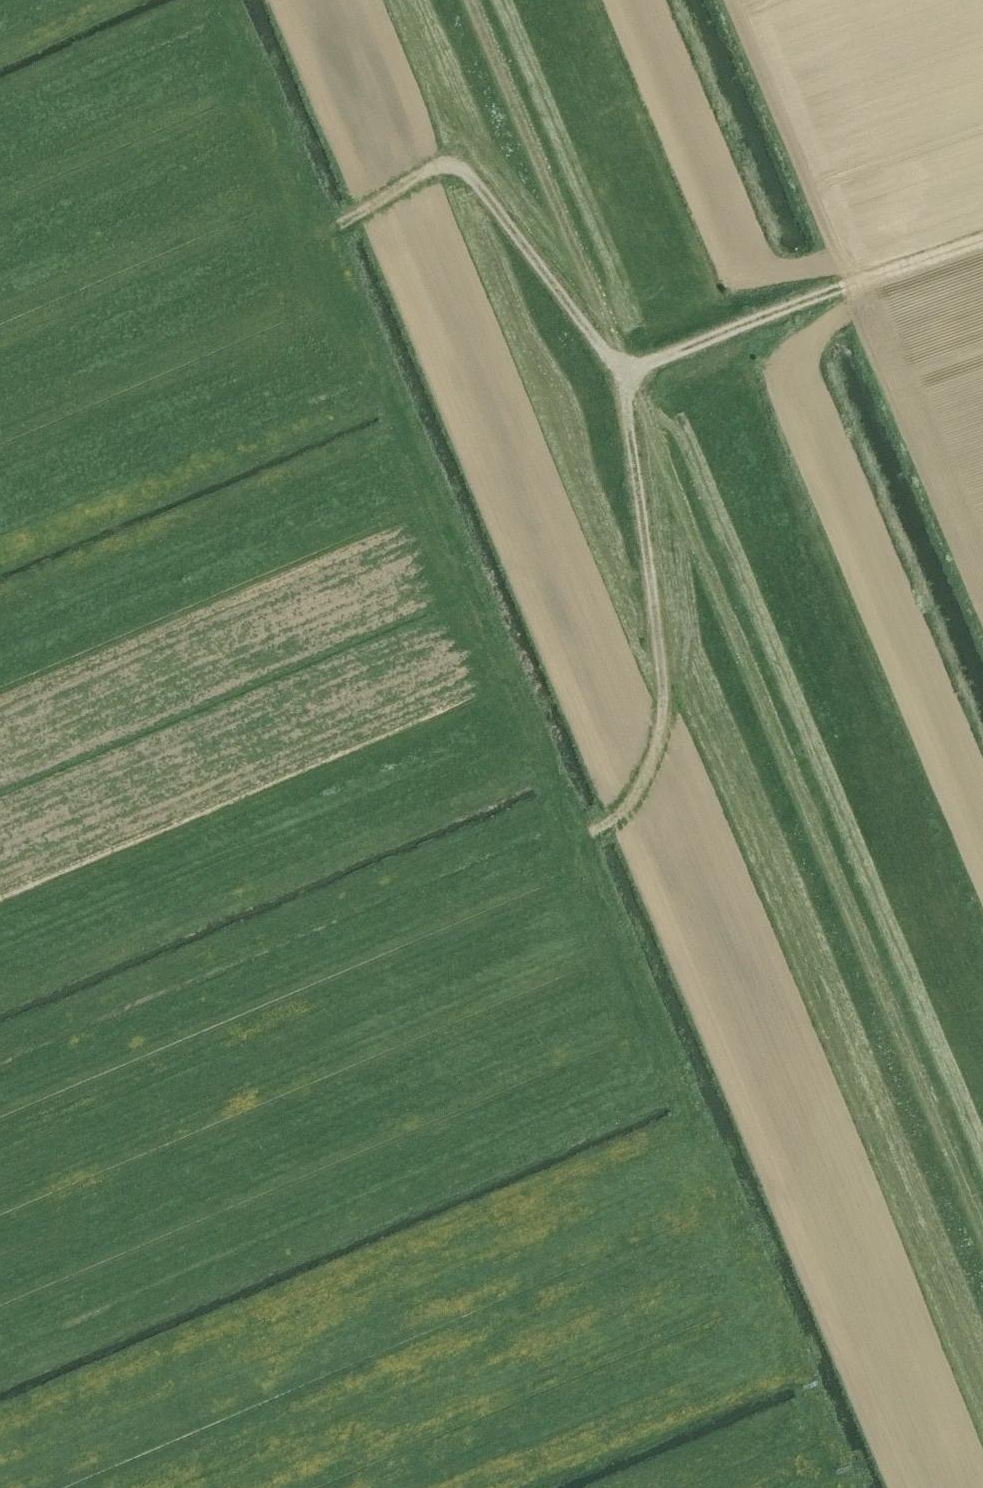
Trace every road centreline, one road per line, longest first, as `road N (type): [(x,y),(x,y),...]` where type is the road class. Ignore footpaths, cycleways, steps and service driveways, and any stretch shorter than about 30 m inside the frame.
road 1 (track): [(333,229),(454,164),(620,375),(666,693),(642,783),(621,814),(584,834)]
road 2 (track): [(627,372),(473,0)]
road 3 (track): [(620,375),(982,240)]

